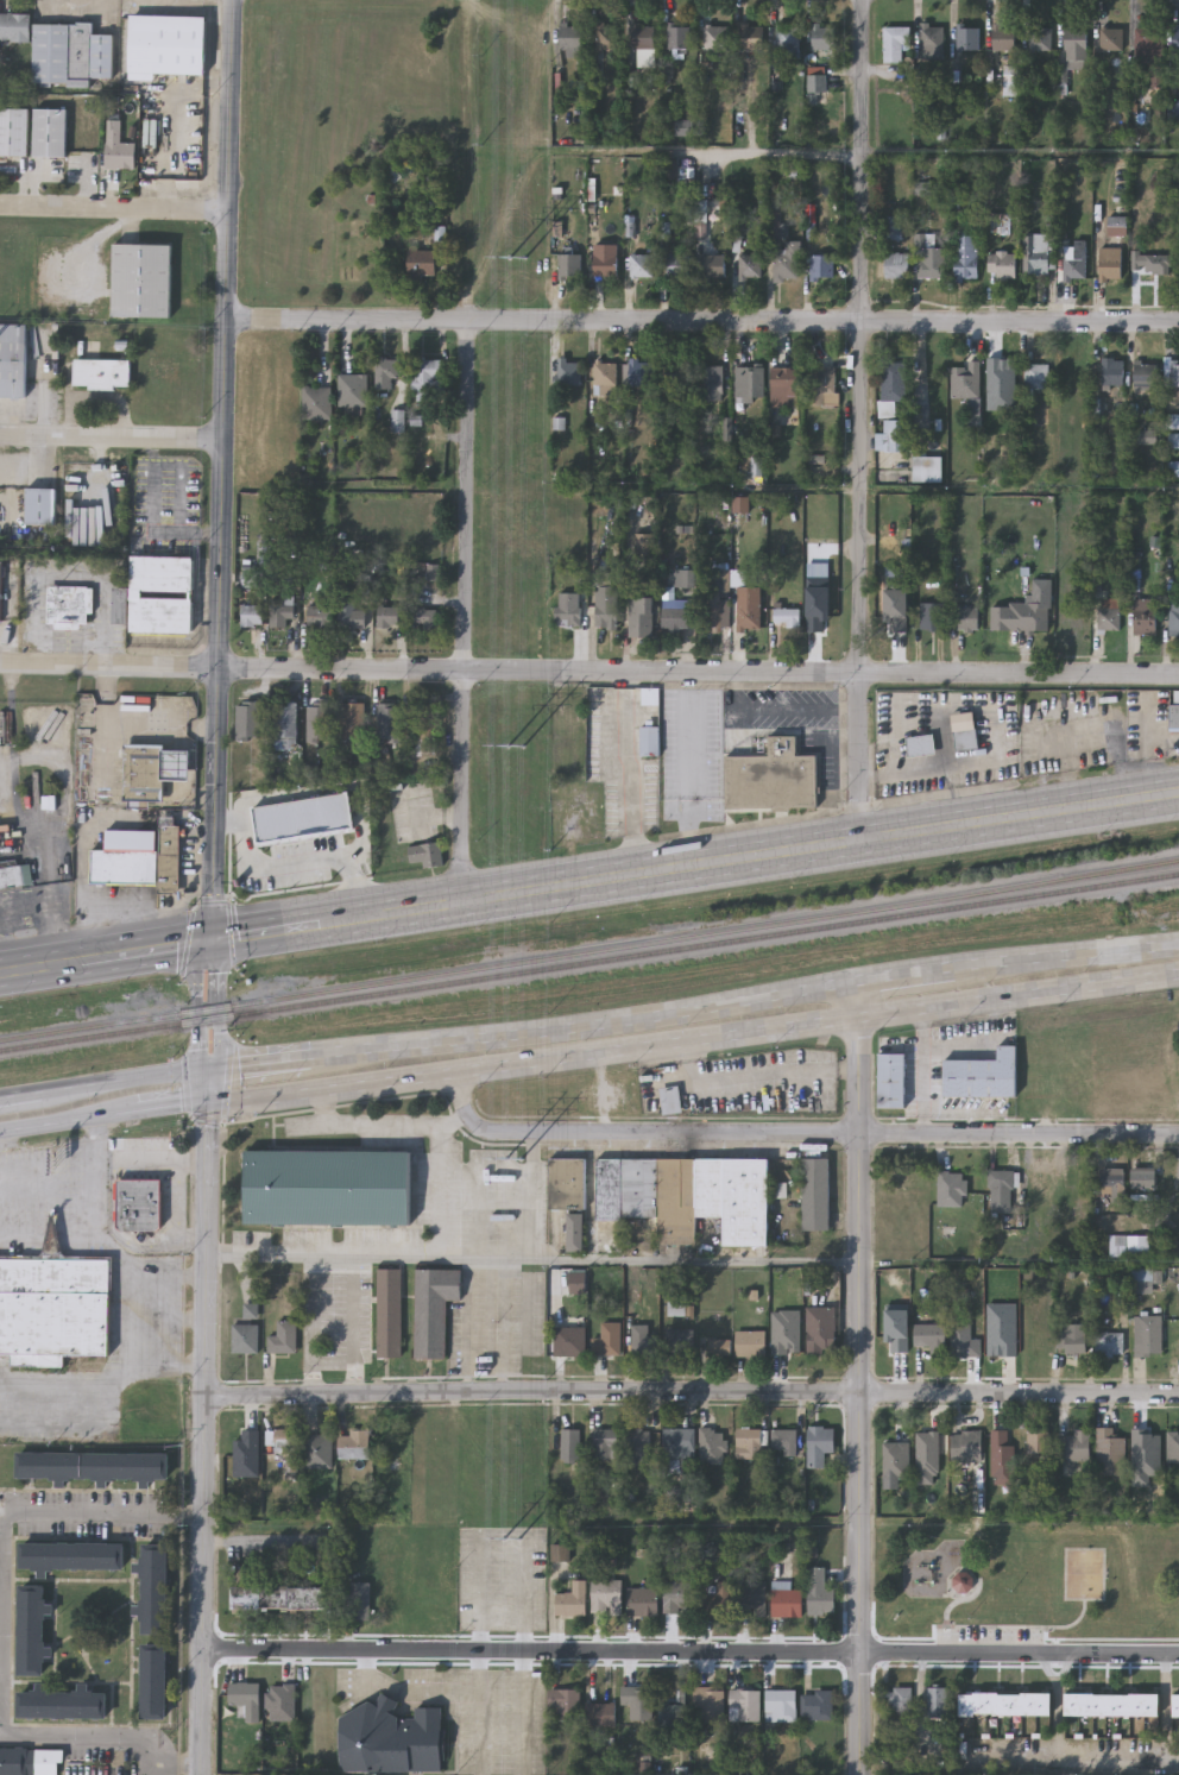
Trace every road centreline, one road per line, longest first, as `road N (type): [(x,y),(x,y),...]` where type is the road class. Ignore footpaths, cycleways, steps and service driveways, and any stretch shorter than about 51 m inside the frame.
road 1 (secondary): [(206,1103),(1178,972)]
road 2 (residential): [(1178,1655),(202,1651)]
road 3 (residential): [(1178,1396),(208,1395)]
road 4 (residential): [(222,666),(1178,675)]
road 5 (residential): [(1178,328),(228,322)]
road 6 (tertiary): [(210,940),(235,0)]
road 7 (primary): [(1178,795),(338,923)]
road 8 (residential): [(858,844),(866,0)]
road 9 (residential): [(852,980),(859,1015),(859,1774)]
road 10 (residential): [(1178,1138),(507,1134),(478,1127),(464,1107),(459,1075)]
road 11 (tertiary): [(200,1774),(206,1103)]
road 12 (residential): [(461,905),(468,323)]
road 13 (secondary): [(852,980),(313,1057)]
road 14 (residential): [(229,214),(0,209)]
road 15 (secondary): [(1178,942),(953,967)]
road 16 (residential): [(226,442),(0,437)]
road 17 (residential): [(222,666),(0,662)]
road 18 (secondary): [(207,1070),(40,1094)]
road 19 (secondary): [(0,1131),(139,1108)]
road 20 (tertiary): [(207,1070),(221,1052),(221,970),(210,940)]
road 21 (tertiary): [(210,940),(197,973),(197,1050),(207,1070)]
road 22 (primary): [(210,940),(81,962)]
road 23 (primary): [(338,923),(210,940)]

